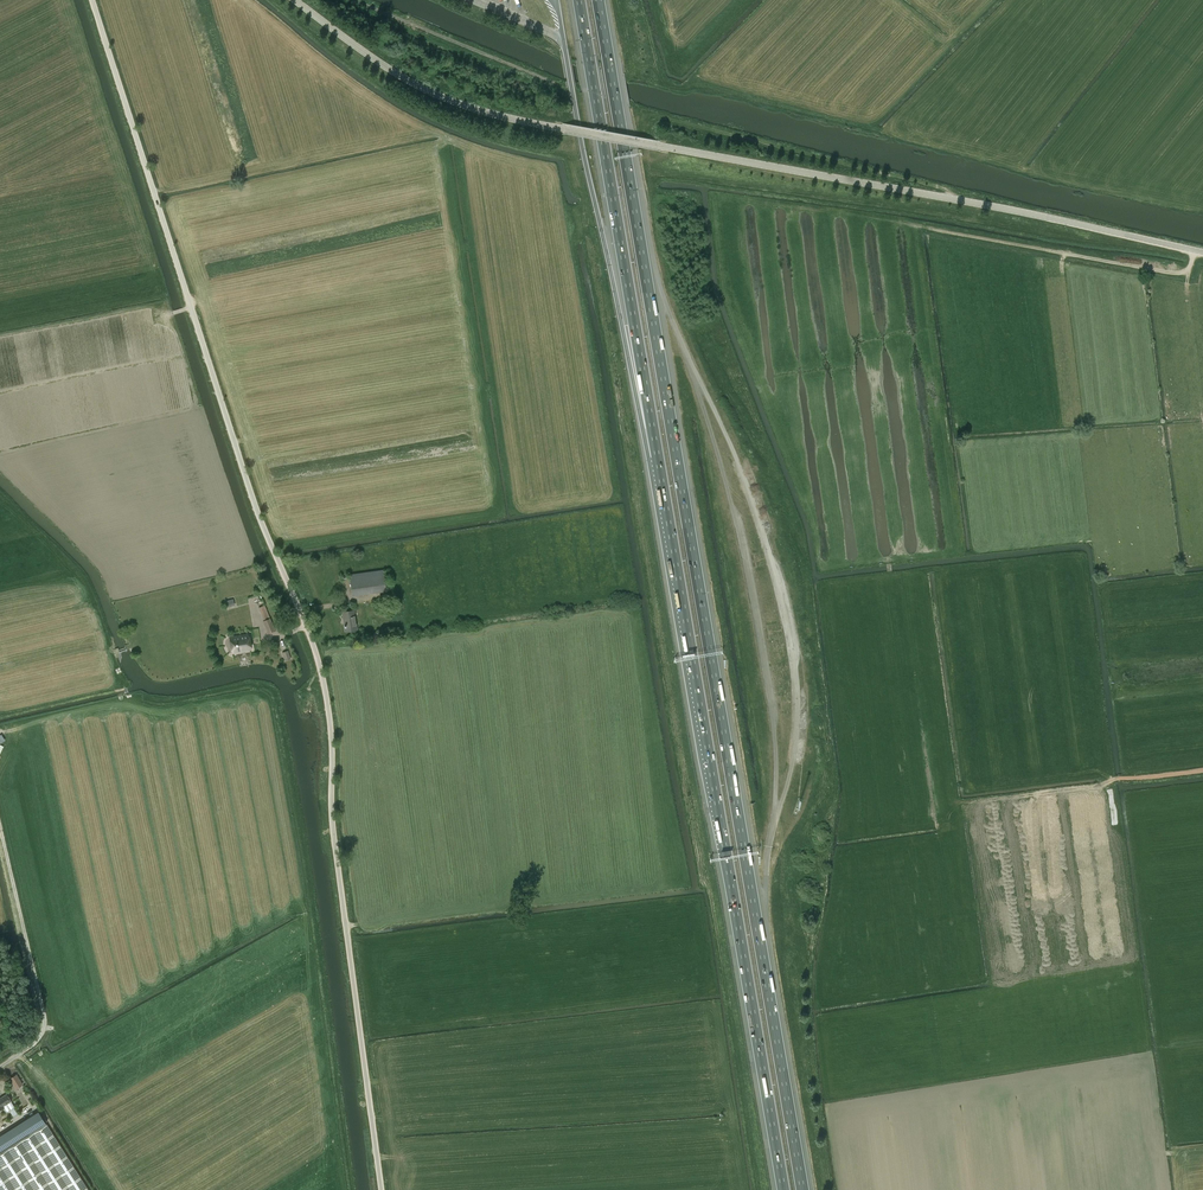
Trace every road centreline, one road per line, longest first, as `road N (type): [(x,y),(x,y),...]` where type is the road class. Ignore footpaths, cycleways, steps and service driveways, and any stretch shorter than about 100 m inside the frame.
road 1 (unclassified): [(382,1189),(337,889),(326,688),(252,497),(93,0)]
road 2 (motorway): [(802,1189),(598,0)]
road 3 (tertiary): [(1202,253),(1016,210),(504,118),(420,88),(293,0)]
road 4 (motorway): [(658,457),(783,1189)]
road 5 (motorway): [(579,0),(658,457)]
road 6 (motorway): [(566,54),(636,397),(658,457)]

